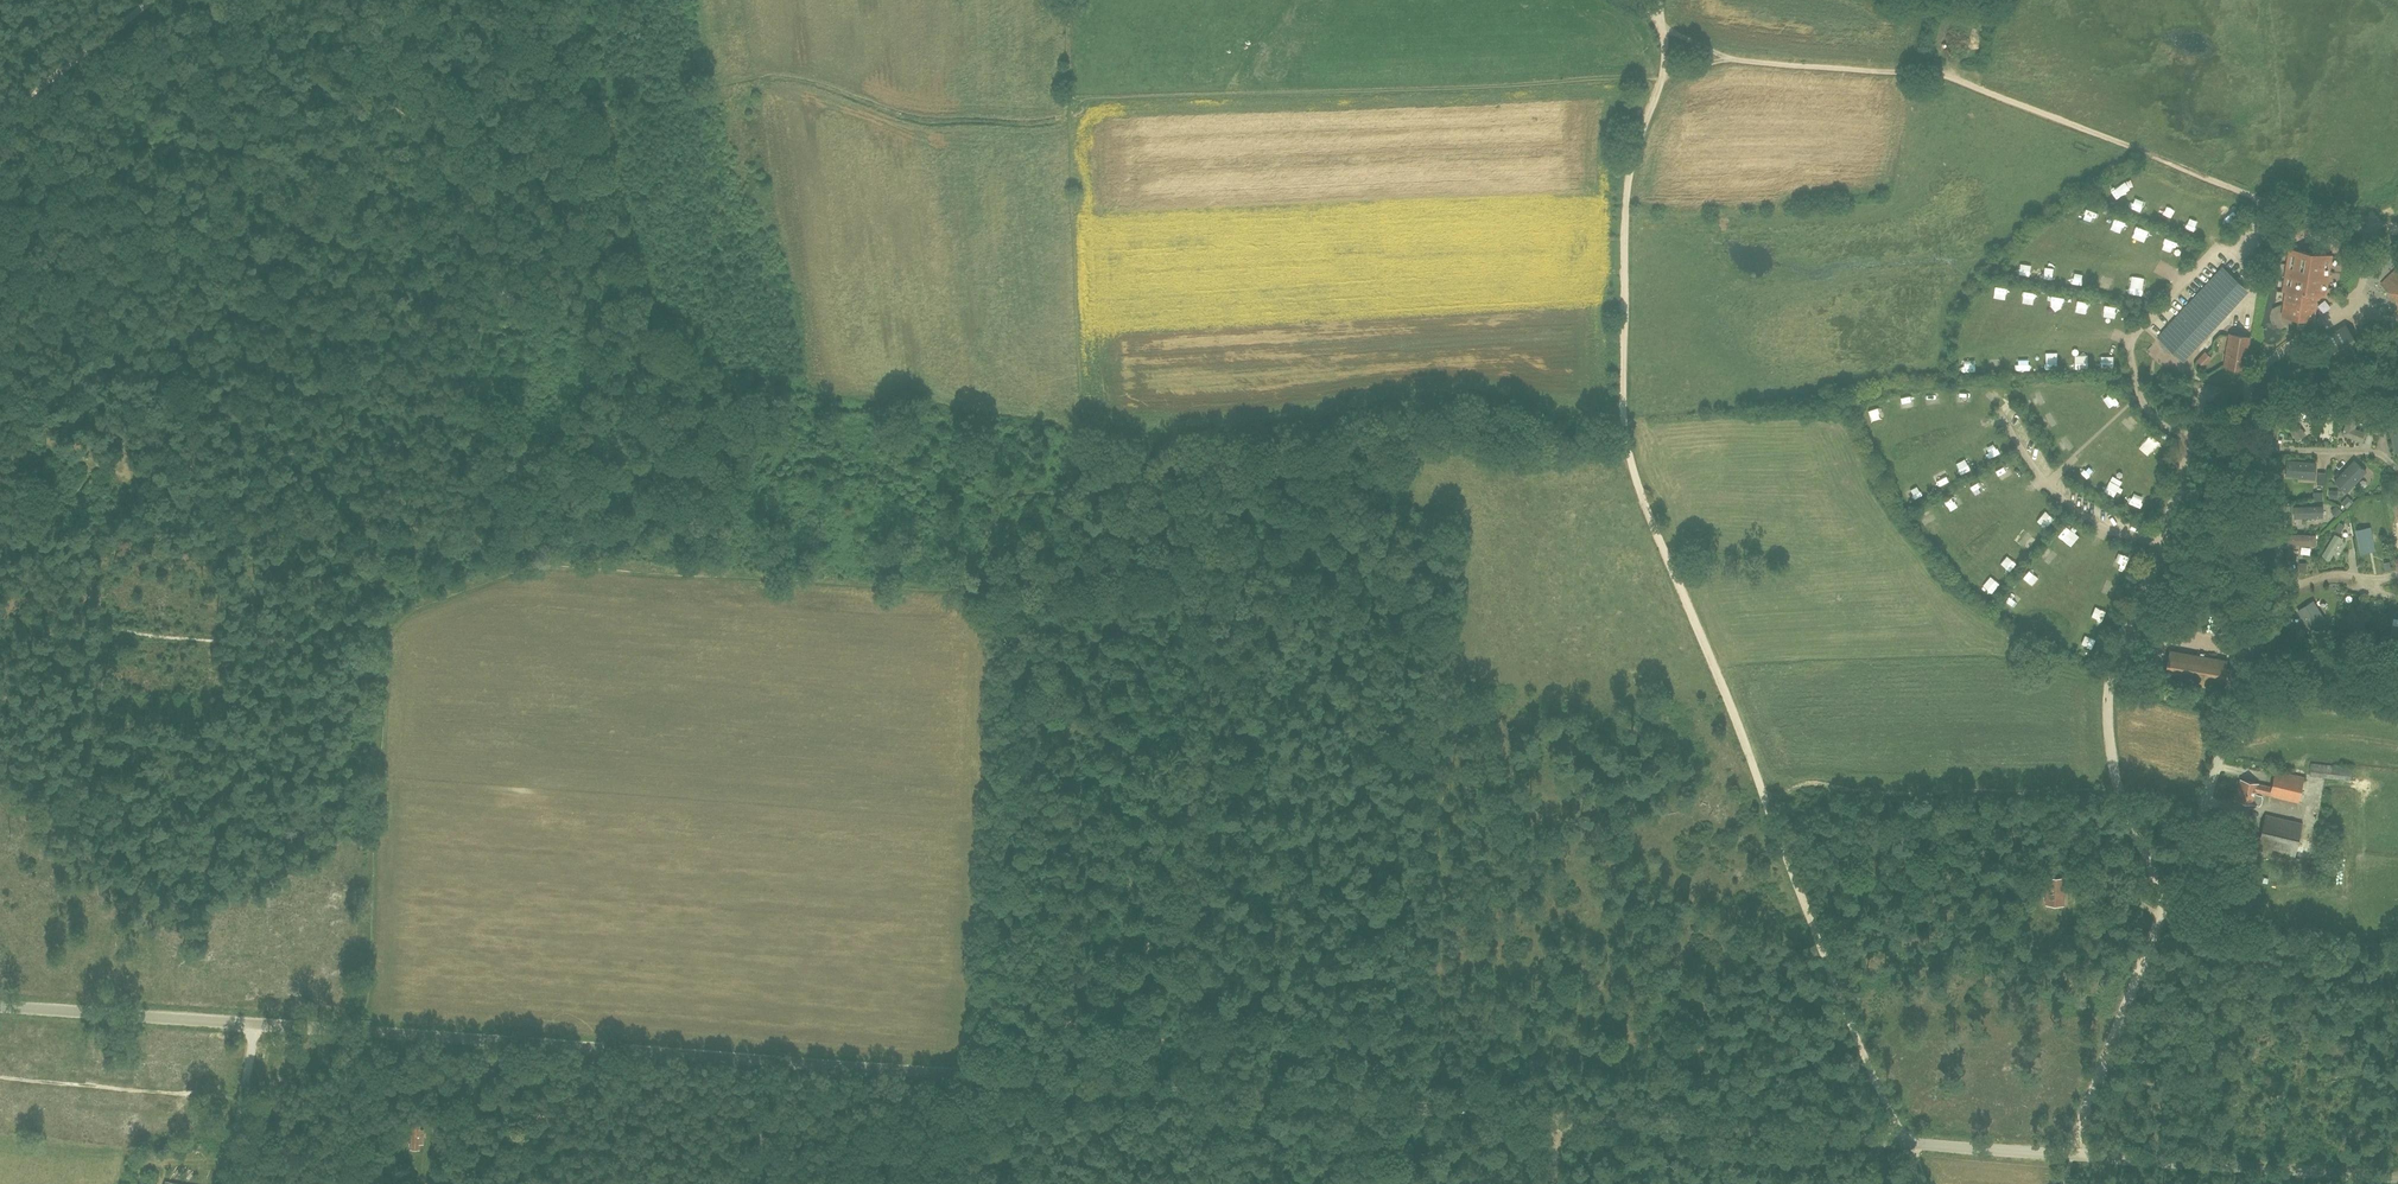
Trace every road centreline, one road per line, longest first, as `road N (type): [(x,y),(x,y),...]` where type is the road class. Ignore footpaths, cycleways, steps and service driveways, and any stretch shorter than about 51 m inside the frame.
road 1 (unclassified): [(2397,1179),(0,1006)]
road 2 (track): [(1765,801),(1626,445),(1627,184),(1663,77)]
road 3 (track): [(1733,59),(1932,73),(2269,202)]
road 4 (track): [(1919,1183),(1765,801)]
road 5 (track): [(2071,1155),(2168,894)]
road 6 (track): [(2168,894),(2268,652)]
road 7 (track): [(0,115),(153,0)]
road 8 (track): [(514,1045),(504,1126),(454,1183)]

